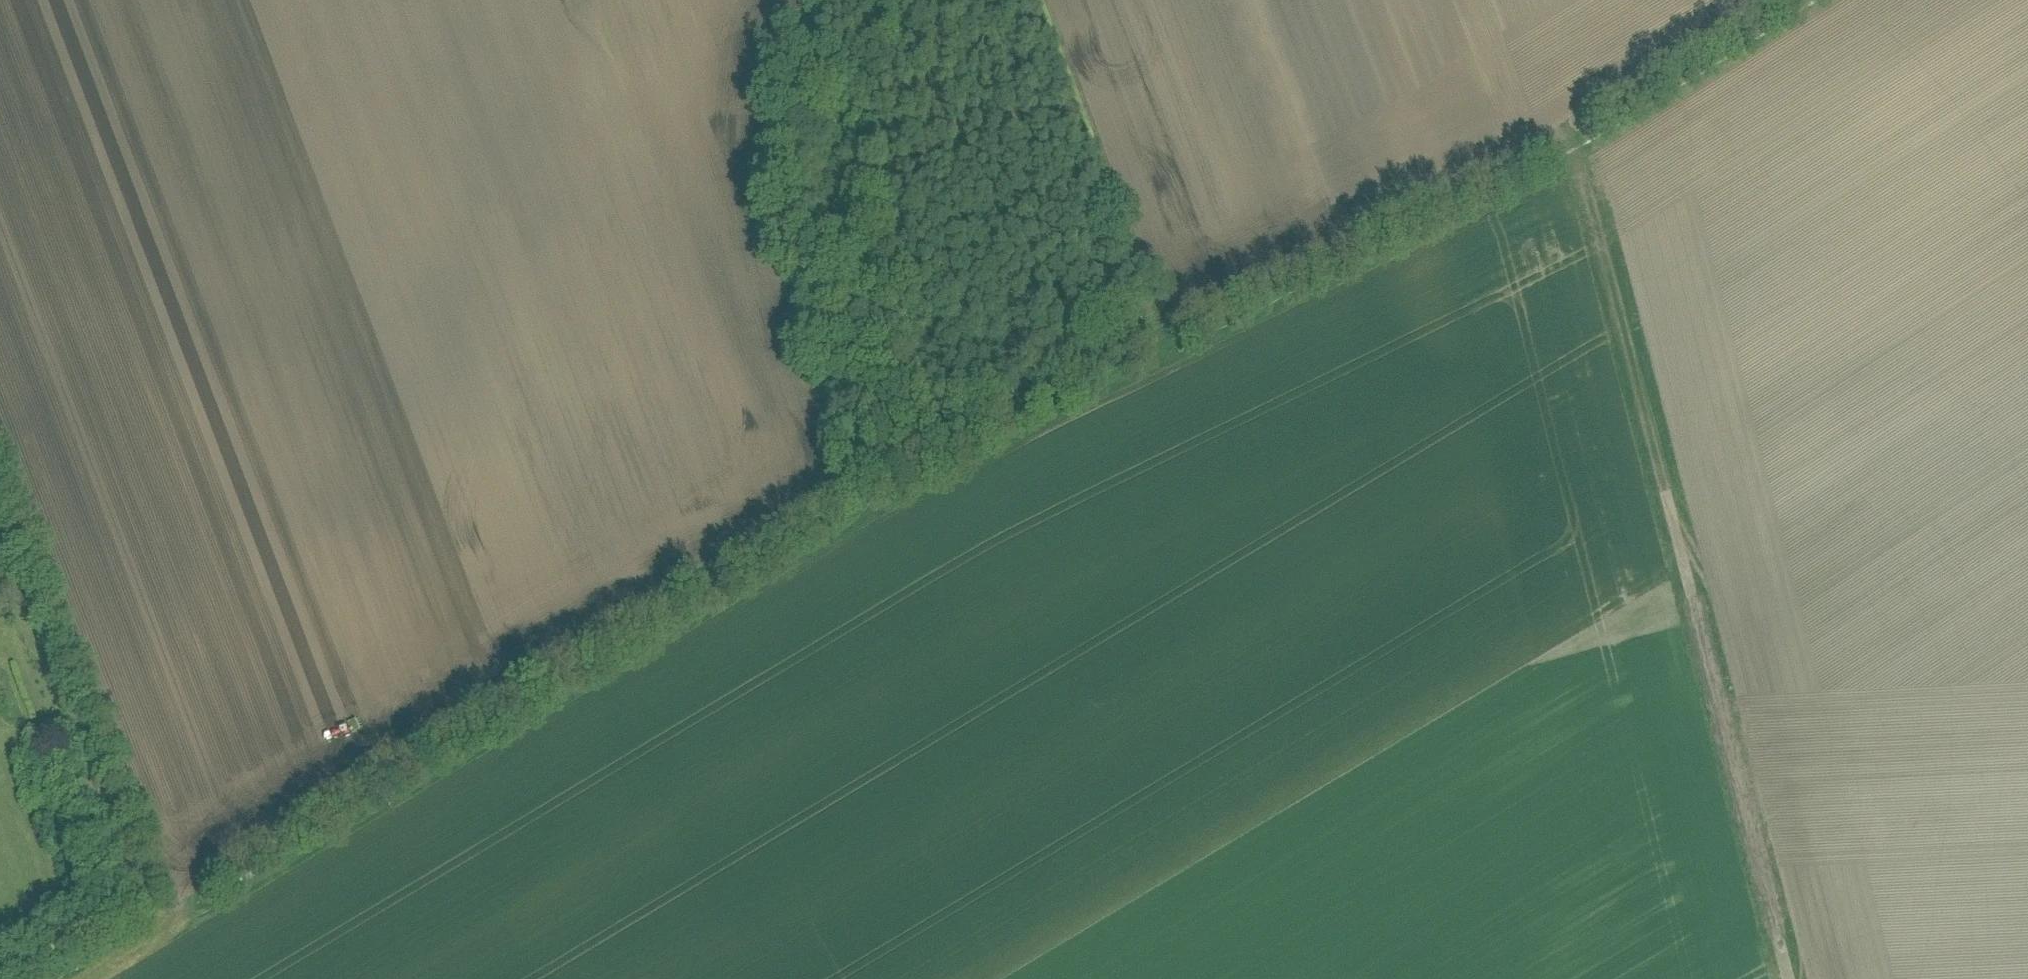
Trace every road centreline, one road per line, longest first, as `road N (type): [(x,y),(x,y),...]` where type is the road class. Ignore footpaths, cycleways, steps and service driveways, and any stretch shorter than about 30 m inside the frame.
road 1 (unclassified): [(1779,978),(1557,147)]

